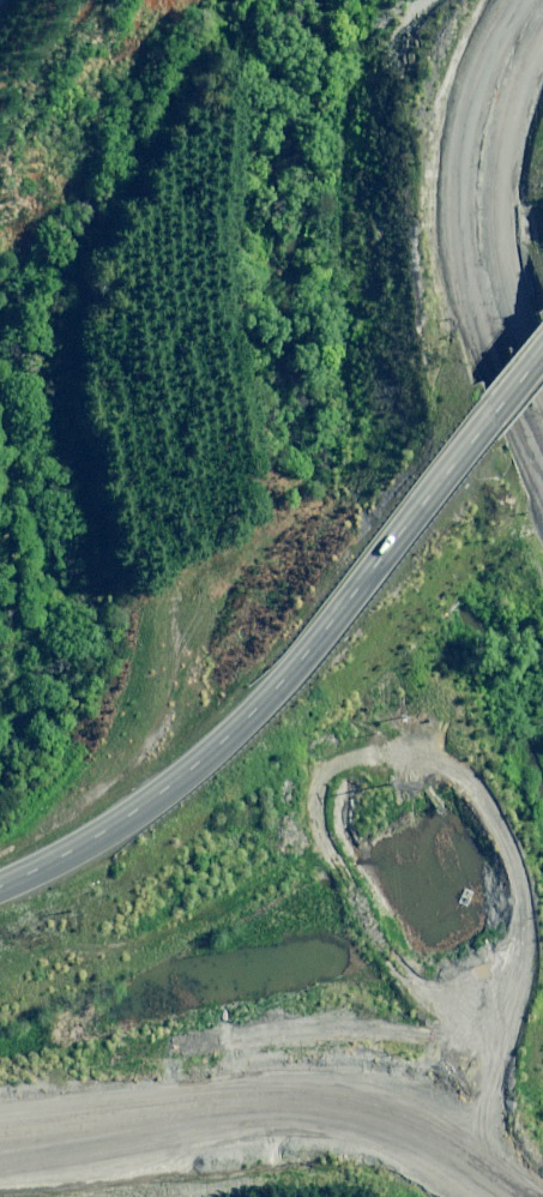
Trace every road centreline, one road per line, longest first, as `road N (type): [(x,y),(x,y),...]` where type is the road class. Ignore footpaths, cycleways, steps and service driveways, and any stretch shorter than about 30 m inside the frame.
road 1 (tertiary): [(0,885),(123,818),(247,718),(542,351)]
road 2 (tertiary): [(513,1196),(374,1128),(314,1119),(0,1142)]
road 3 (tertiary): [(485,269),(476,214),(490,92),(521,21),(542,0)]
road 4 (tertiary): [(542,470),(490,339),(485,269)]

